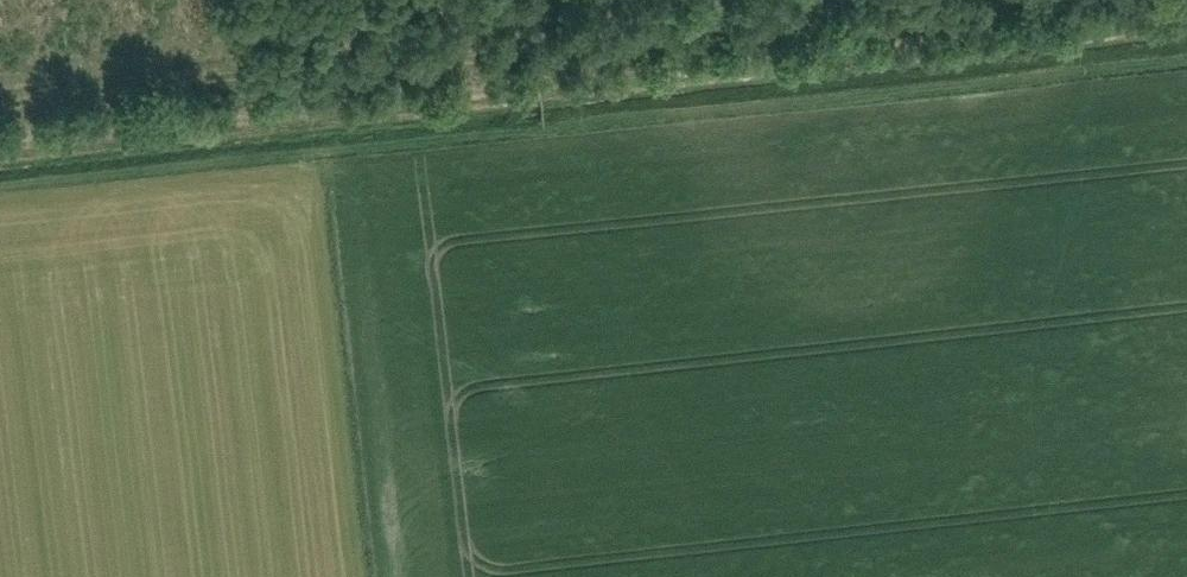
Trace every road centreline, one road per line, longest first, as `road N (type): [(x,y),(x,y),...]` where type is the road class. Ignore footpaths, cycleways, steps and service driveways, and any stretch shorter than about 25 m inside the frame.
road 1 (track): [(1186,15),(0,144)]
road 2 (track): [(974,0),(485,47),(231,61),(0,104)]

